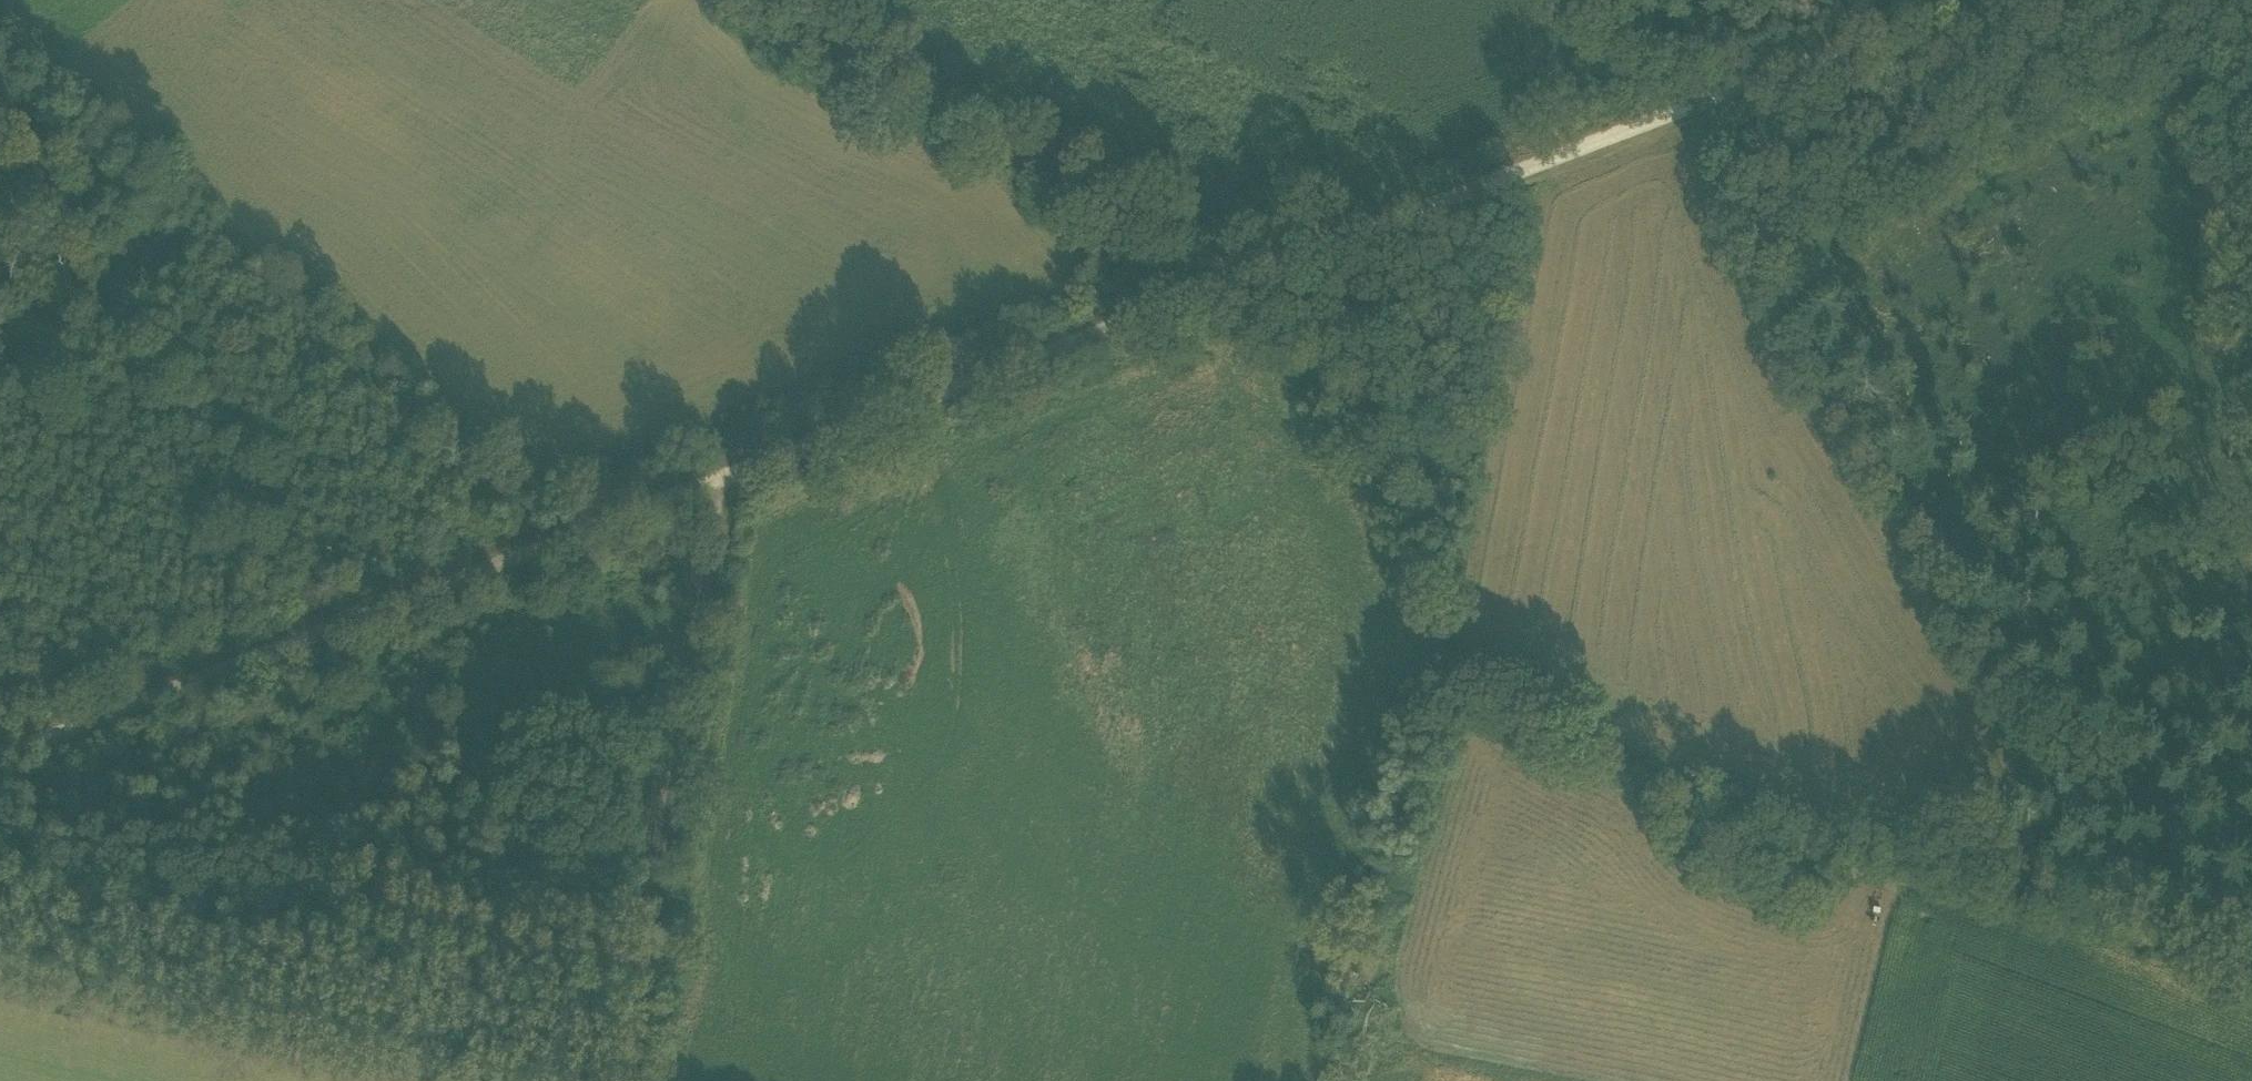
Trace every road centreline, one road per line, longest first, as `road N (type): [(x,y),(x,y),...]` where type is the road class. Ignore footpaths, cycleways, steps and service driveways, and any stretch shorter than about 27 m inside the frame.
road 1 (track): [(0,764),(1971,0)]
road 2 (track): [(728,477),(628,1080)]
road 3 (track): [(1253,272),(799,0)]

